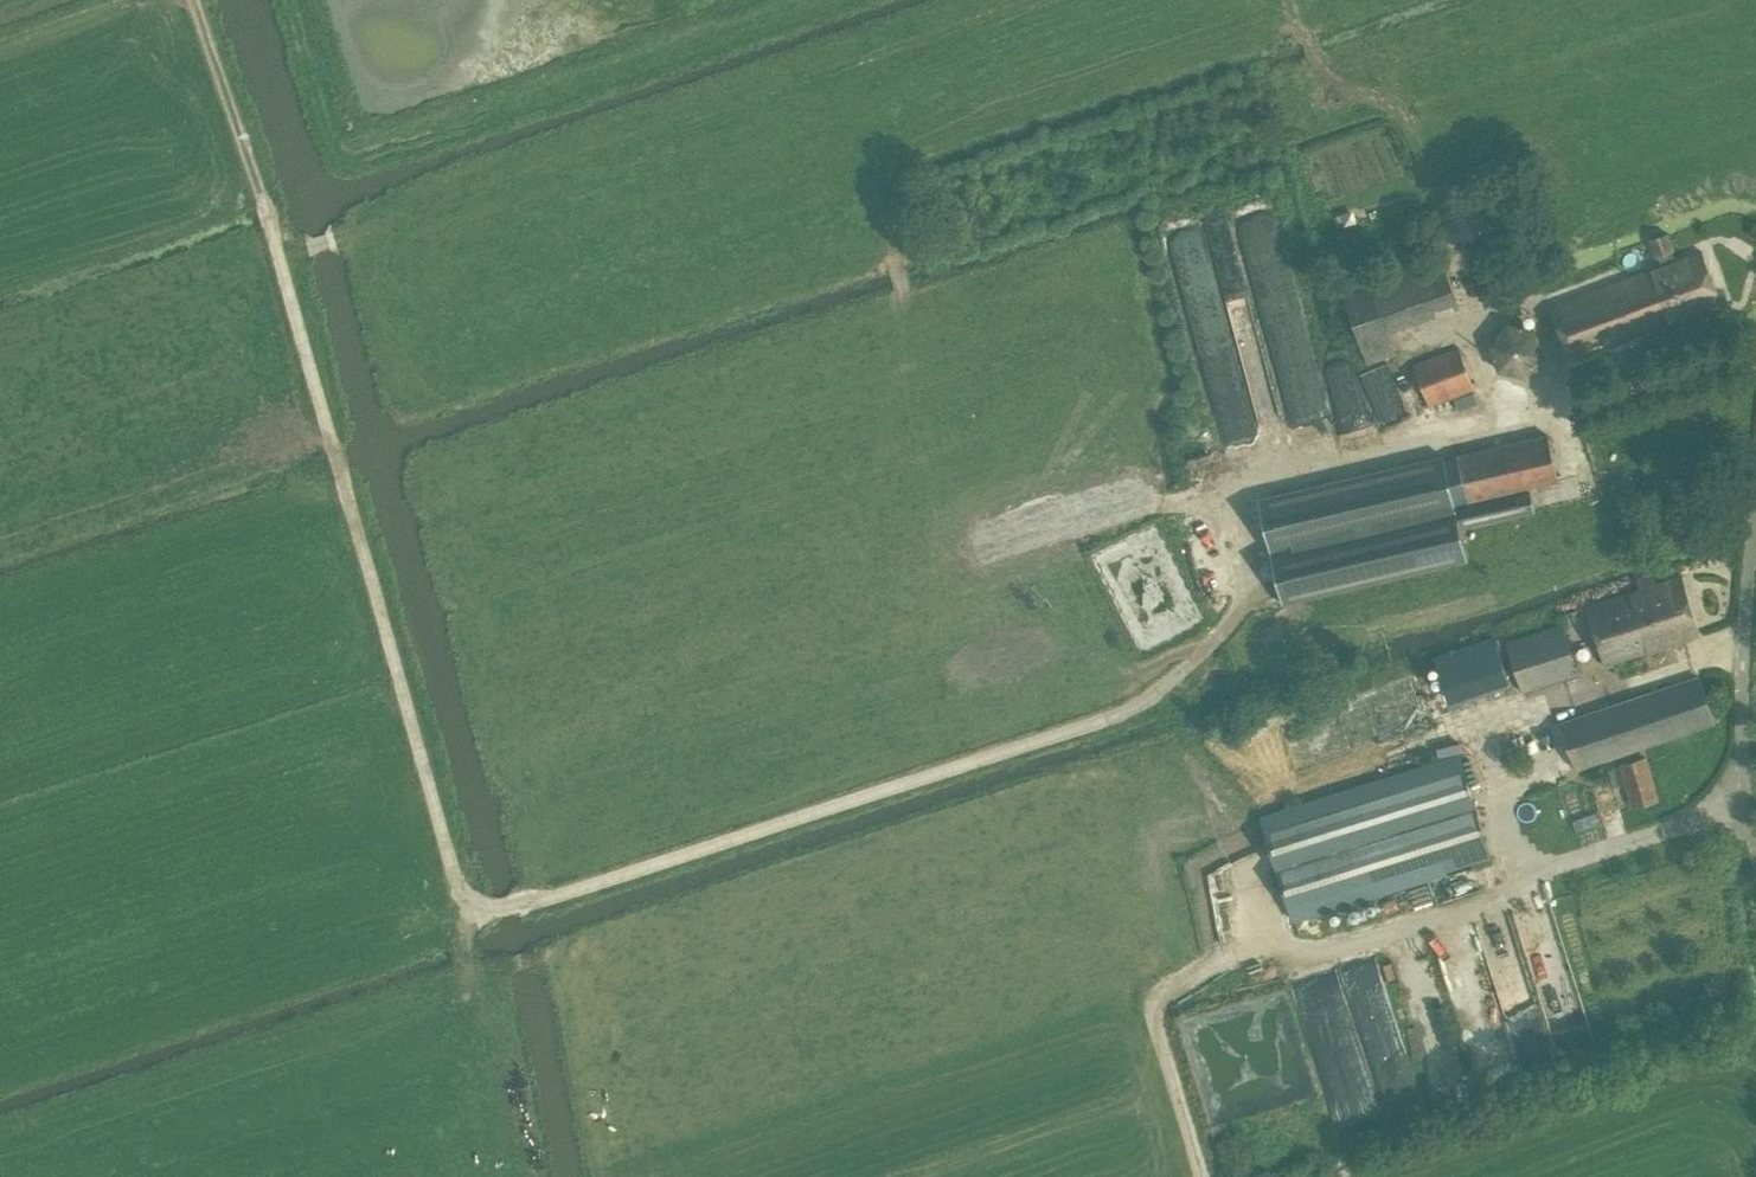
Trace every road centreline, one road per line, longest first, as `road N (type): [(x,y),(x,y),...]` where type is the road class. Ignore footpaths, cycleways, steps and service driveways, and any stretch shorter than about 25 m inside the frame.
road 1 (track): [(196,0),(466,900),(483,921),(494,918)]
road 2 (track): [(1256,587),(1169,695),(1106,724),(494,918)]
road 3 (track): [(1199,1176),(1151,1004),(1214,963),(1346,942),(1518,892),(1548,862),(1746,794)]
road 4 (unclassified): [(1755,853),(1742,681),(1755,486)]

